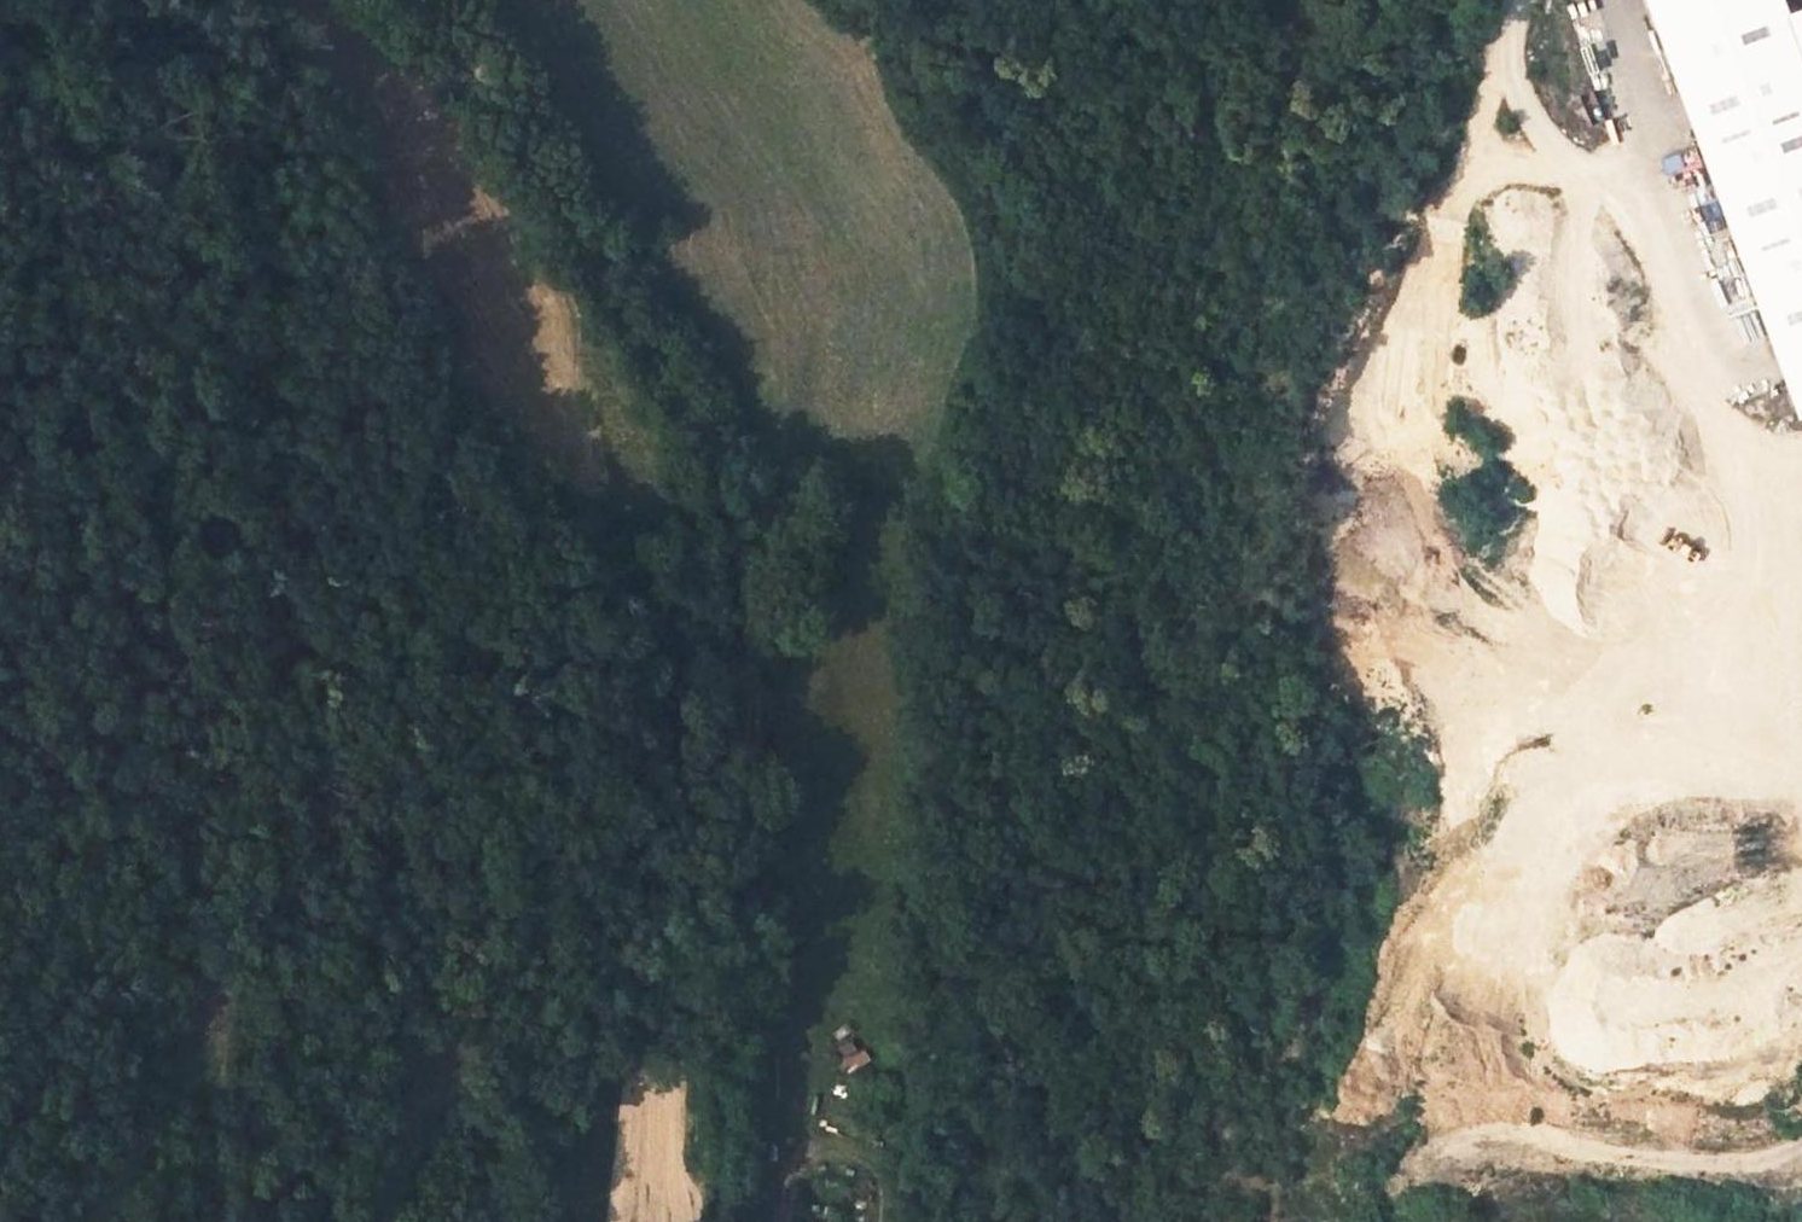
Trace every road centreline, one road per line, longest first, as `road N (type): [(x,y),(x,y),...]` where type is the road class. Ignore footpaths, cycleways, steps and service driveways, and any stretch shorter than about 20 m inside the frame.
road 1 (track): [(723,1221),(735,993),(752,849),(747,636),(729,540),(676,393),(592,272),(494,80),(436,0)]
road 2 (track): [(1570,321),(1577,168),(1499,172),(1482,131),(1508,52)]
road 3 (track): [(1801,447),(1730,458),(1700,359)]

